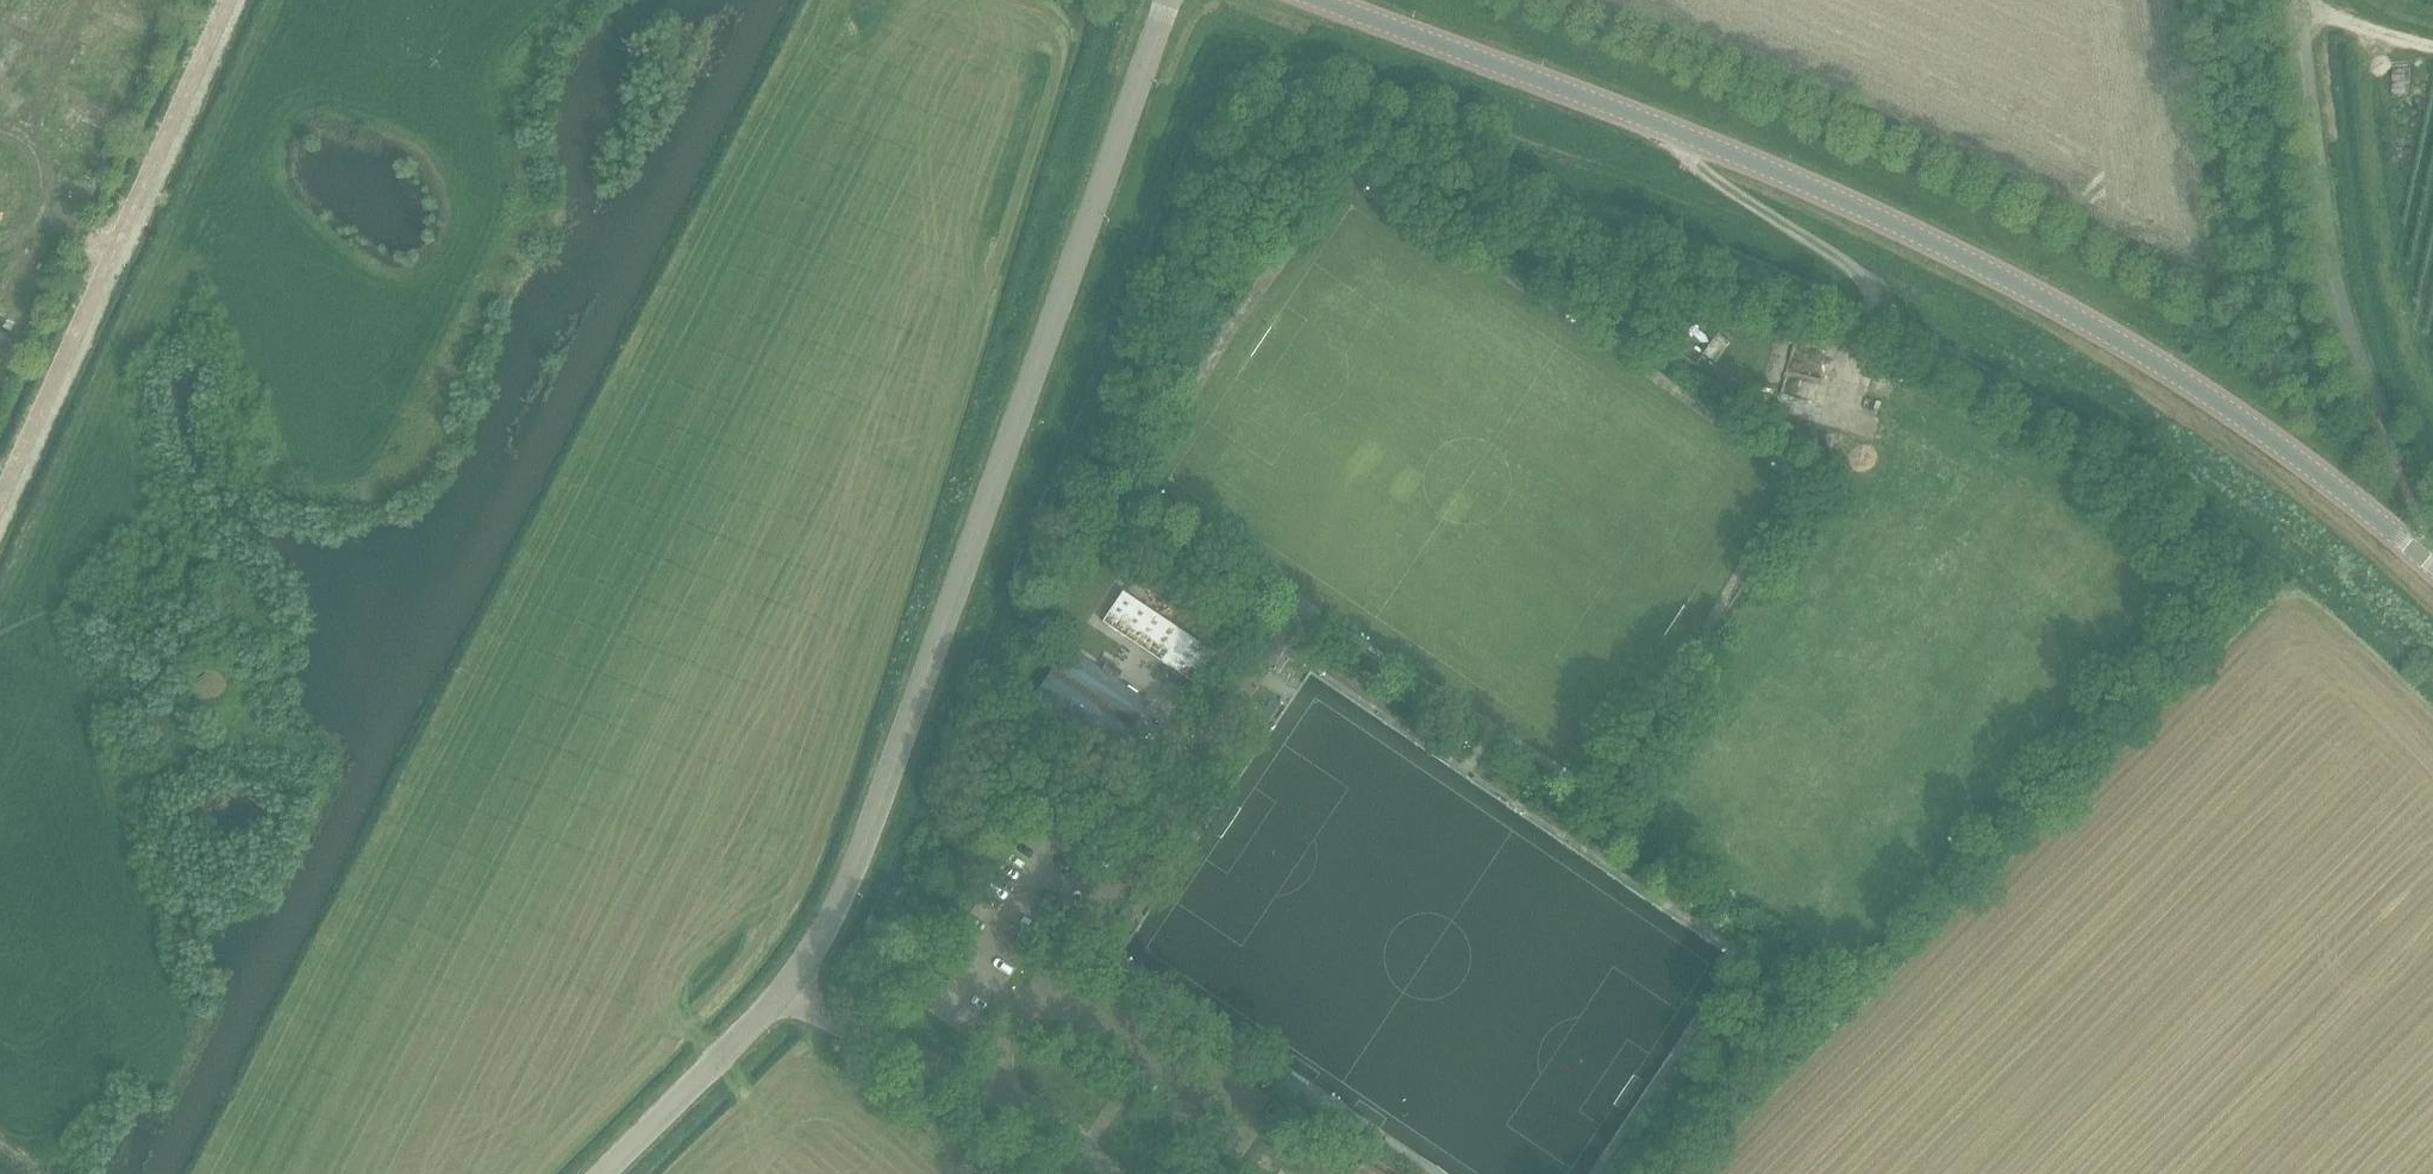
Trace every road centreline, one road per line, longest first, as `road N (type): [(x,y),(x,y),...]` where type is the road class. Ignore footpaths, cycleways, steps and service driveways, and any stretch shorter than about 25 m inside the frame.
road 1 (tertiary): [(2432,567),(2211,398),(1952,252),(1747,159),(1318,0)]
road 2 (unclassified): [(777,997),(854,872),(1167,0)]
road 3 (unclassified): [(0,492),(224,0)]
road 4 (unclassified): [(2389,407),(2361,359),(2334,259),(2298,0)]
road 5 (unclassified): [(1111,1173),(1081,1135),(777,997)]
road 6 (unclassified): [(601,1173),(777,997)]

